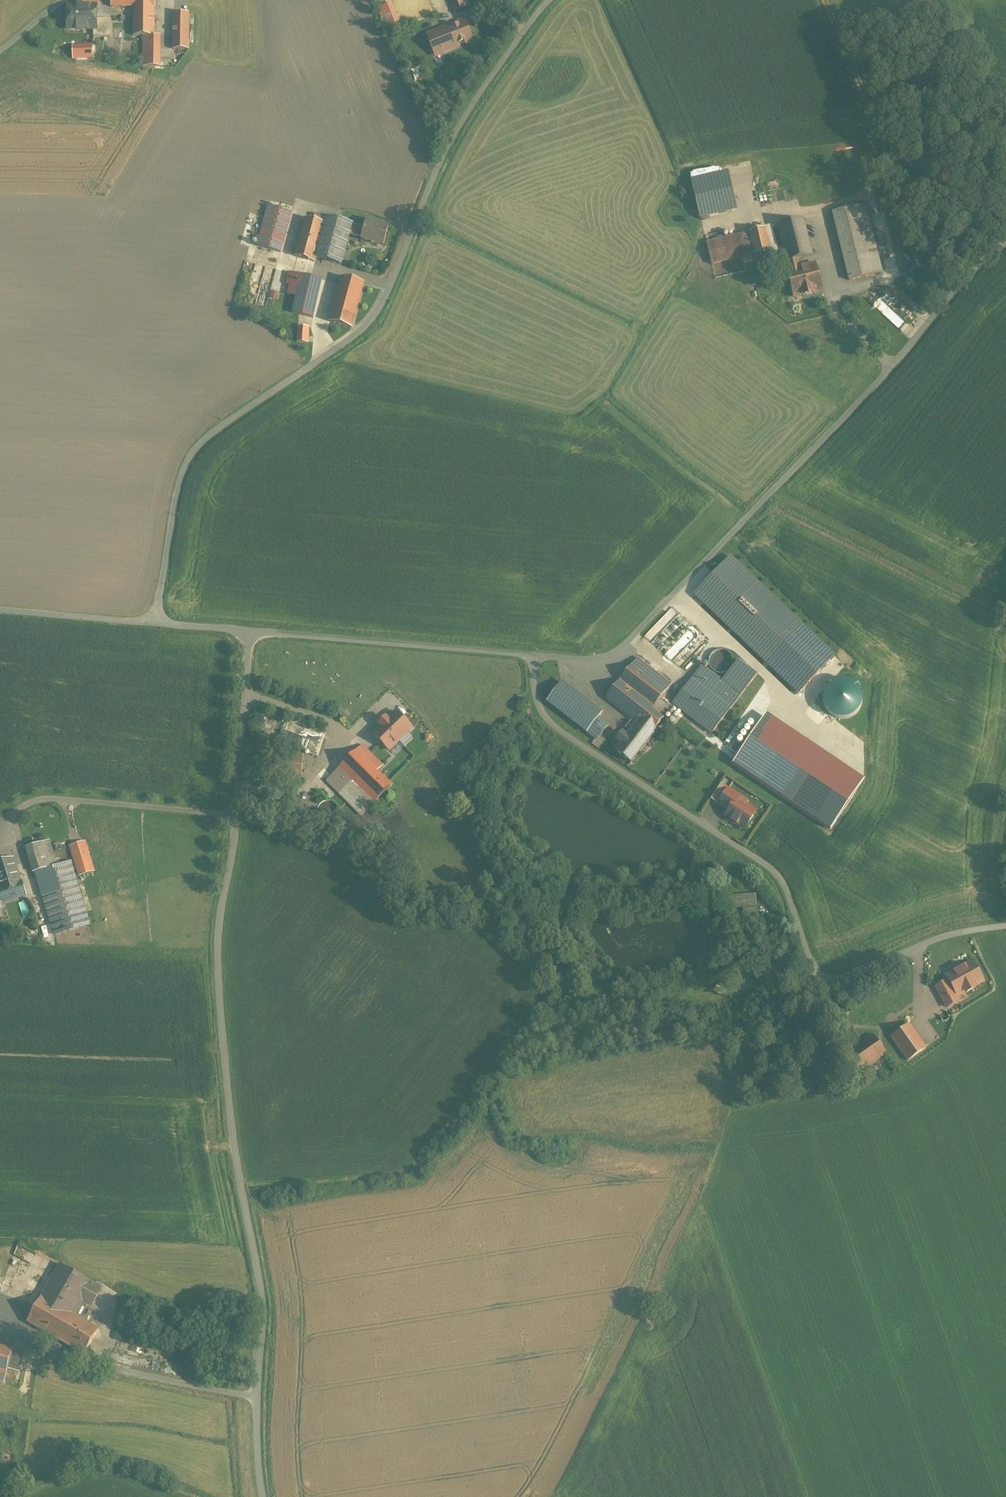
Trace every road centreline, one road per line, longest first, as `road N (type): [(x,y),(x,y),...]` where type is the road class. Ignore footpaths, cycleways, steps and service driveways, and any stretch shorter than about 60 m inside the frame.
road 1 (unclassified): [(255,627),(219,949),(236,1152),(262,1307),(256,1411),(262,1496)]
road 2 (unclassified): [(548,0),(439,158),(372,318),(195,448),(180,475),(153,624)]
road 3 (unclassified): [(535,655),(534,692),(547,722),(779,877),(814,966),(827,979),(953,934),(1005,926)]
road 4 (unclassified): [(1005,242),(975,266),(626,643),(600,658),(535,655)]
road 5 (unclassified): [(535,655),(255,627)]
road 6 (track): [(826,0),(887,146),(865,200)]
road 7 (track): [(821,974),(617,1010)]
road 8 (track): [(827,979),(837,1016),(729,1095)]
road 9 (unclassified): [(153,624),(0,610)]

